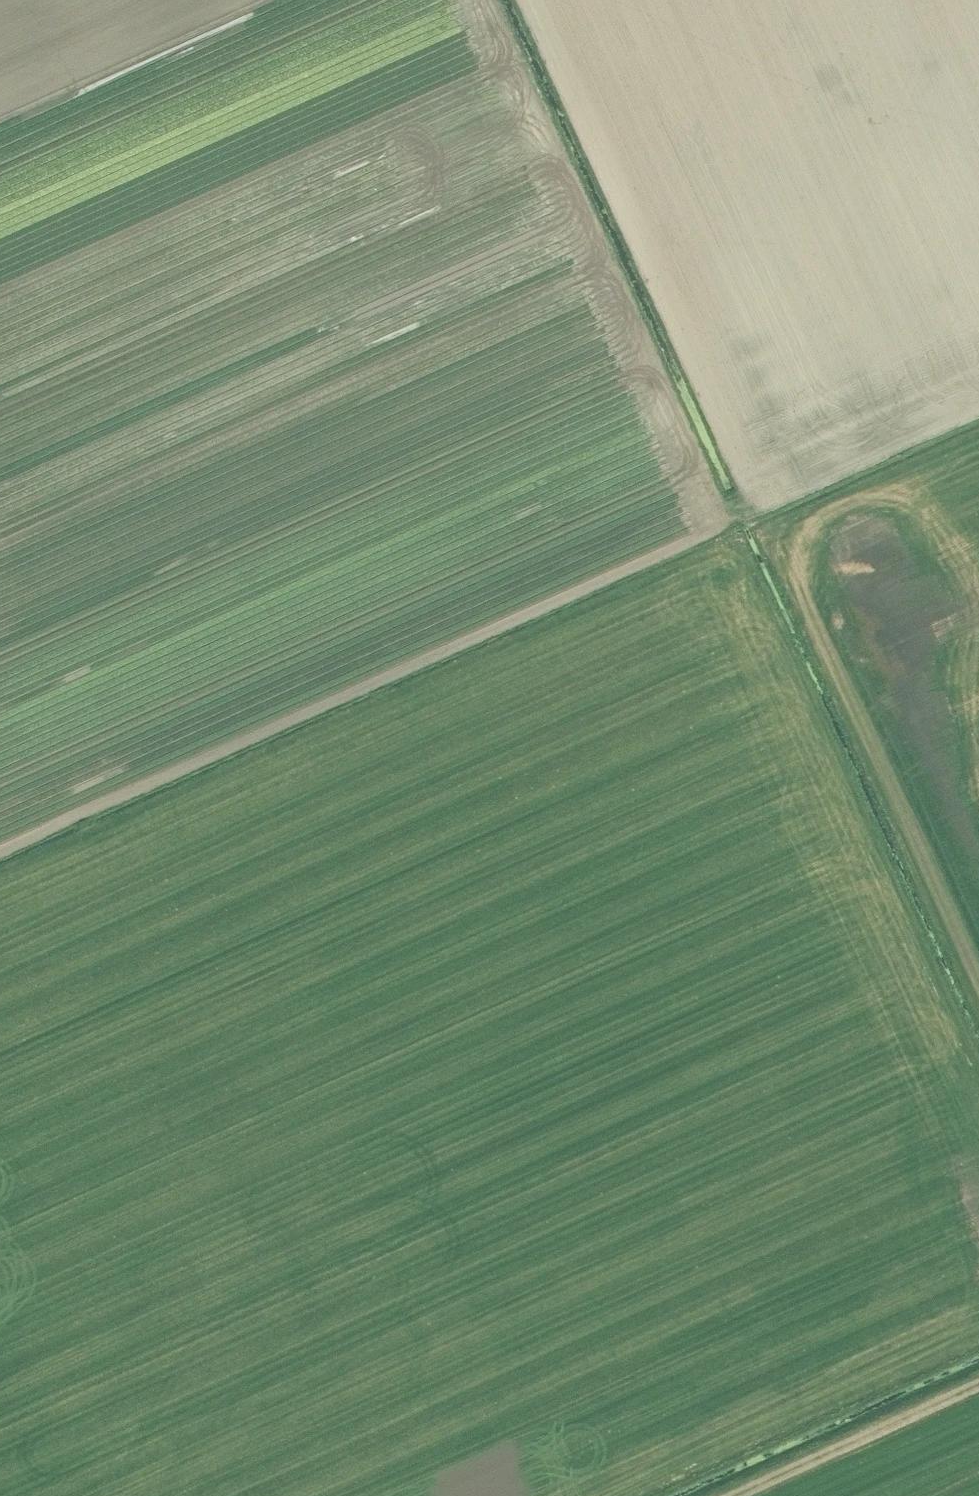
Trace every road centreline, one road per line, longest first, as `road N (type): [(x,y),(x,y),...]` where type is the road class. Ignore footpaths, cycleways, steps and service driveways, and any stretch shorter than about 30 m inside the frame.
road 1 (track): [(720,1495),(978,1378)]

